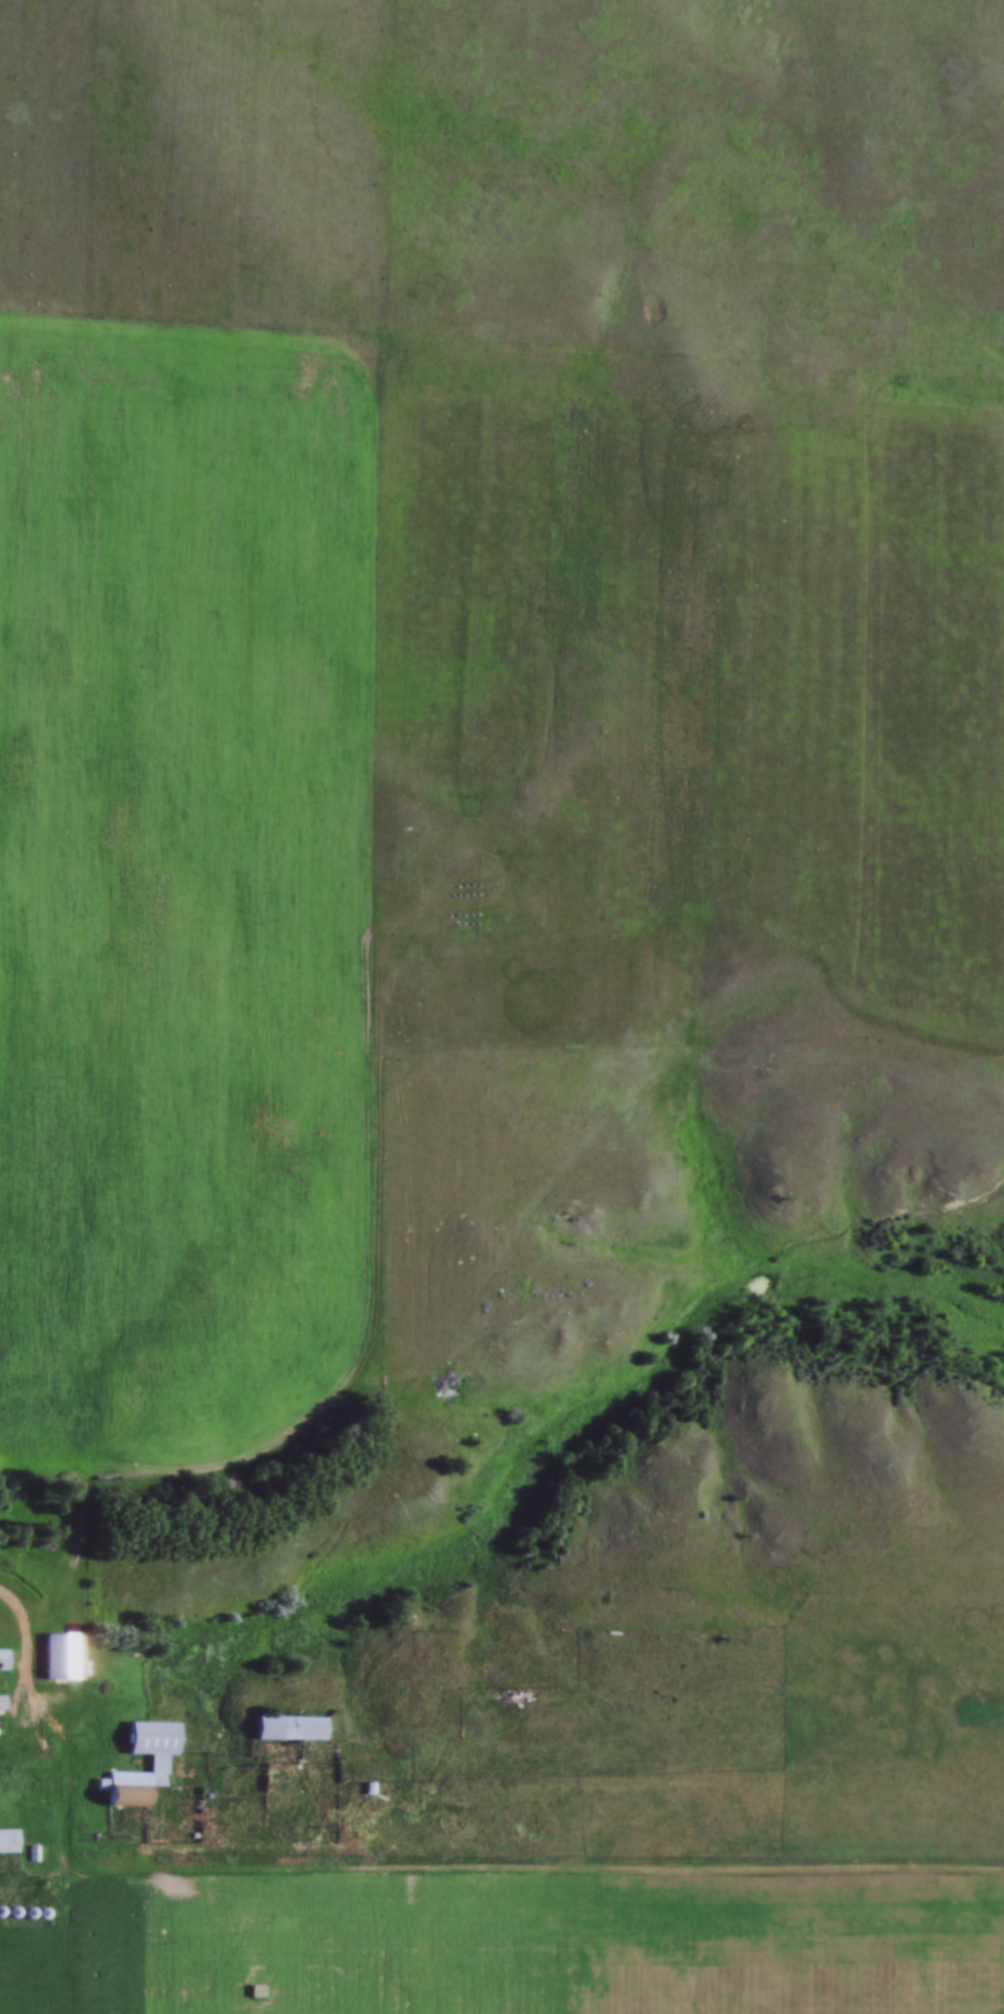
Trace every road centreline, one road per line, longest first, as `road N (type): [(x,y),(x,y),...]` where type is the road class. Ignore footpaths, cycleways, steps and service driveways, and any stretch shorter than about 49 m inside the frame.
road 1 (track): [(1003,1871),(418,1862),(313,1870),(95,1867),(64,1856),(59,1784),(29,1705)]

